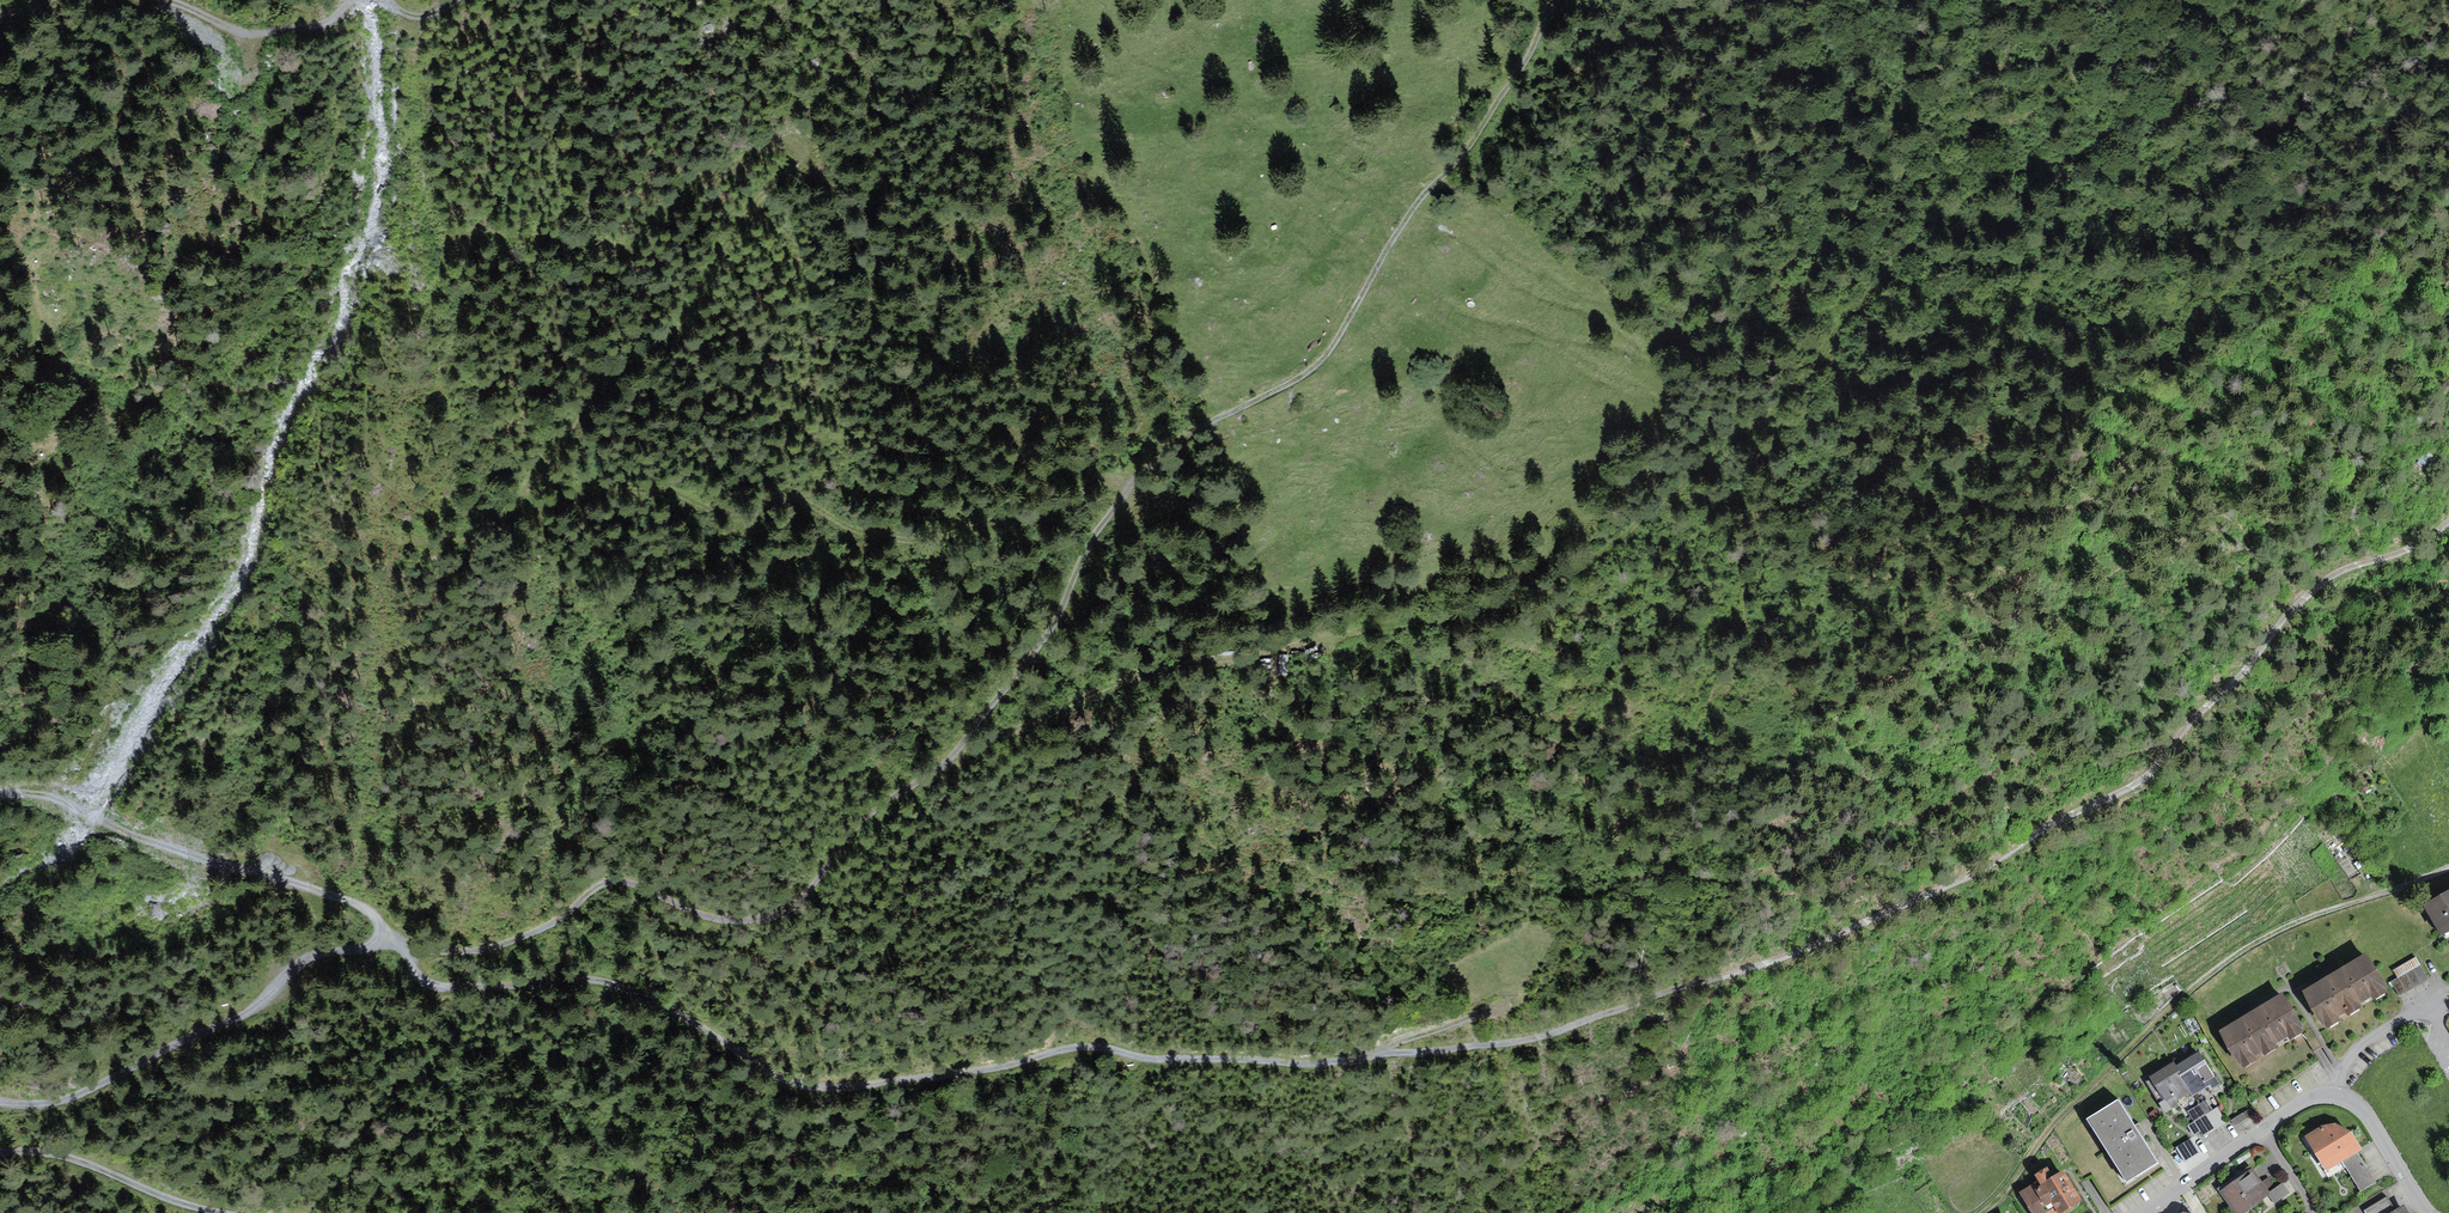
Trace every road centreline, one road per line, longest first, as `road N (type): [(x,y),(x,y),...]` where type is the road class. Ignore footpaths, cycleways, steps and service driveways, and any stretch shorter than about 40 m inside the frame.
road 1 (track): [(2448,521),(2408,550),(2355,565),(2302,598),(2160,764),(2120,794),(1965,877),(1784,957),(1491,1045),(1288,1062),(1158,1061),(1084,1048),(1001,1067),(816,1089),(764,1070),(646,998),(605,982),(430,986),(368,906),(202,855),(56,779),(0,790)]
road 2 (track): [(404,957),(512,942),(613,882),(735,922),(795,909),(859,825),(946,763),(1016,679),(1122,495),(1211,420),(1288,384),(1326,356),(1418,202),(1460,160),(1526,62),(1553,0)]
road 3 (track): [(954,754),(1115,683),(1518,602),(1627,536),(1769,414),(1910,237),(1989,174),(2108,142),(2182,100),(2240,0)]
road 4 (track): [(1134,483),(1111,482),(1065,508),(926,543),(859,533),(790,497),(740,522),(675,495),(606,485),(523,518),(524,497),(583,404),(627,362),(670,349),(723,250),(774,182),(808,155),(808,141),(789,138),(676,201),(624,253),(471,236),(443,247)]
road 5 (track): [(2448,869),(2304,919),(2228,961),(2070,1105),(1982,1212)]
road 6 (track): [(0,1100),(76,1087),(129,1056),(239,1022),(301,962),(390,938)]
road 7 (residential): [(2143,1212),(2262,1128),(2325,1094),(2367,1116),(2427,1212)]
road 8 (track): [(224,1212),(58,1155),(0,1151)]
road 9 (track): [(355,0),(324,27),(270,32),(224,28),(163,0)]
road 10 (track): [(1507,1001),(1380,1055)]

